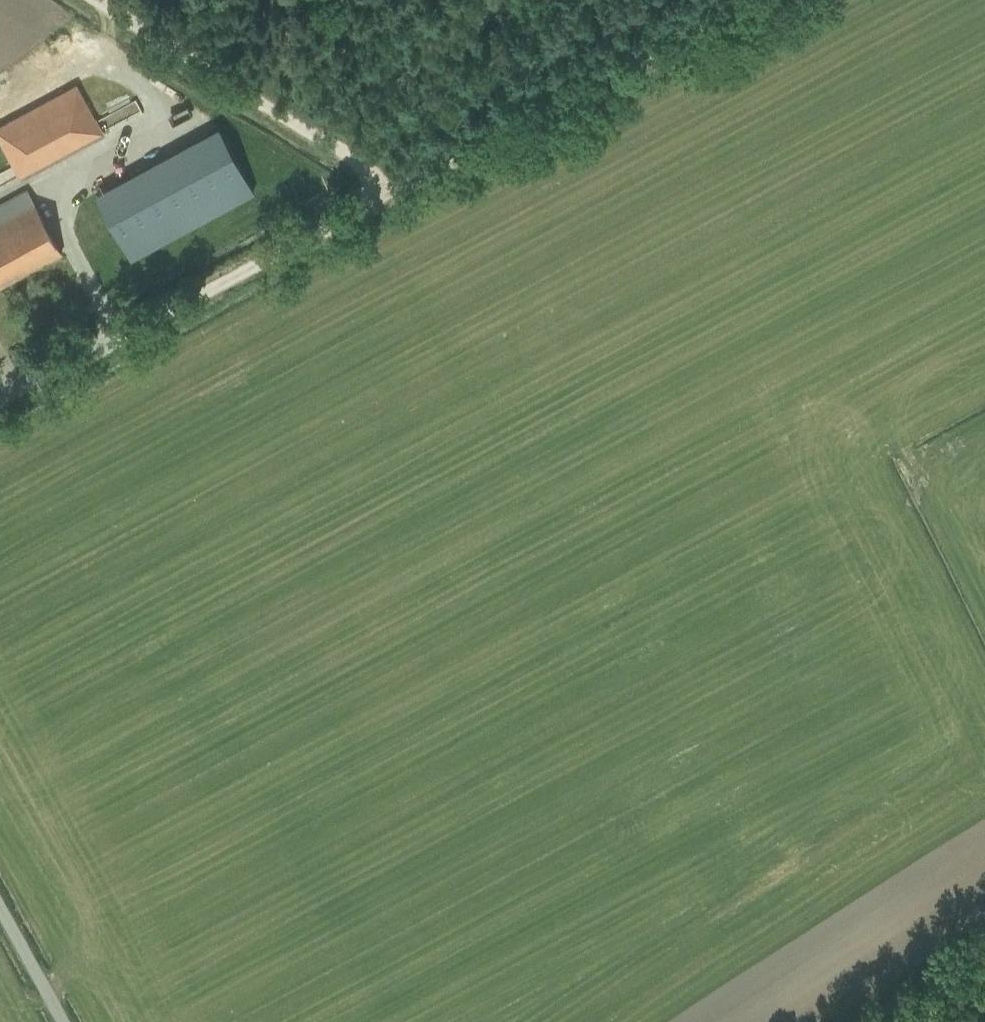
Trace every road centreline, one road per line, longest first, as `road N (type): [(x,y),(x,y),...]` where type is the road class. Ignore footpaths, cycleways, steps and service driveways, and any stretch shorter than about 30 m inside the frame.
road 1 (track): [(751,0),(369,204)]
road 2 (track): [(0,405),(369,204)]
road 3 (track): [(369,204),(79,0)]
road 4 (unclassified): [(62,1021),(0,908)]

